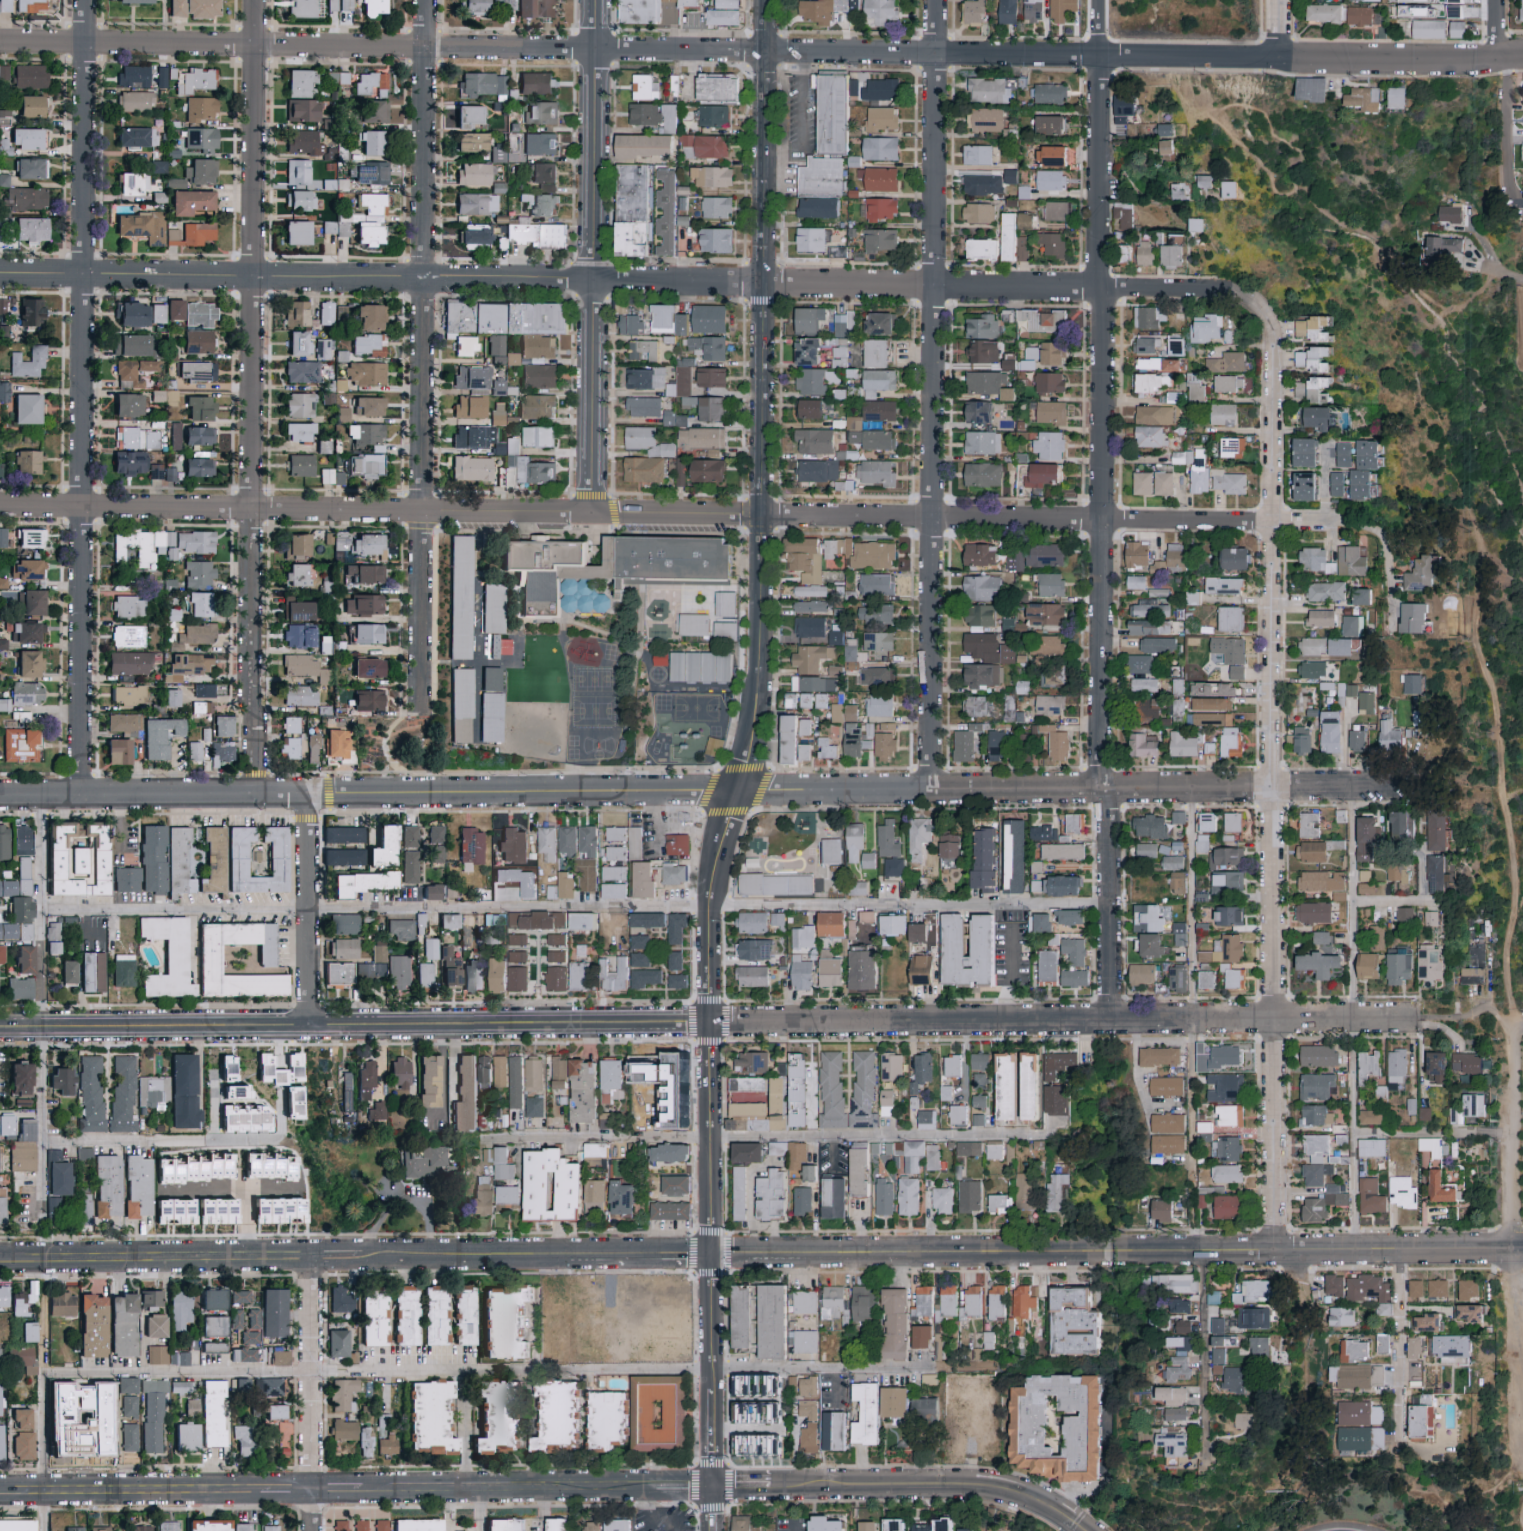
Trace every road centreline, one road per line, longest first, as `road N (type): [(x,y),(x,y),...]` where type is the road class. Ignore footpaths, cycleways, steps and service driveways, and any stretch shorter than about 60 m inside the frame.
road 1 (residential): [(0,41),(1522,55)]
road 2 (residential): [(0,796),(1411,790)]
road 3 (residential): [(0,506),(1335,524)]
road 4 (residential): [(1275,1253),(1274,324),(1263,306)]
road 5 (residential): [(1522,1252),(710,1254)]
road 6 (residential): [(79,795),(83,0)]
road 7 (residential): [(254,795),(255,0)]
road 8 (residential): [(929,791),(934,0)]
road 9 (residential): [(1097,55),(1097,791)]
road 10 (residential): [(0,1259),(710,1254)]
road 11 (residential): [(417,706),(424,0)]
road 12 (residential): [(0,274),(592,280)]
road 13 (tertiary): [(736,792),(754,732),(761,283)]
road 14 (residential): [(761,283),(1250,292),(1263,306)]
road 15 (residential): [(709,1022),(1192,1021)]
road 16 (tertiary): [(710,1254),(709,910),(736,792)]
road 17 (residential): [(309,1026),(709,1022)]
road 18 (residential): [(0,1028),(309,1026)]
road 19 (secondary): [(364,1491),(655,1488)]
road 20 (tertiary): [(761,283),(765,0)]
road 21 (residential): [(592,280),(594,0)]
road 22 (secondary): [(0,1493),(261,1491)]
road 23 (secondary): [(712,1488),(973,1490)]
road 24 (residential): [(1192,1021),(1452,1021)]
road 25 (residential): [(589,514),(592,280)]
road 26 (tertiary): [(712,1488),(710,1254)]
road 27 (residential): [(315,1491),(311,1258)]
road 28 (residential): [(309,1026),(307,794)]
road 29 (residential): [(1111,1021),(1109,791)]
road 30 (residential): [(1204,1254),(1203,1462)]
road 31 (residential): [(1513,1229),(1513,1021)]
road 32 (residential): [(1399,1453),(1399,1253)]
road 33 (residential): [(592,280),(761,283)]
road 34 (secondary): [(973,1490),(1020,1497),(1083,1530)]

